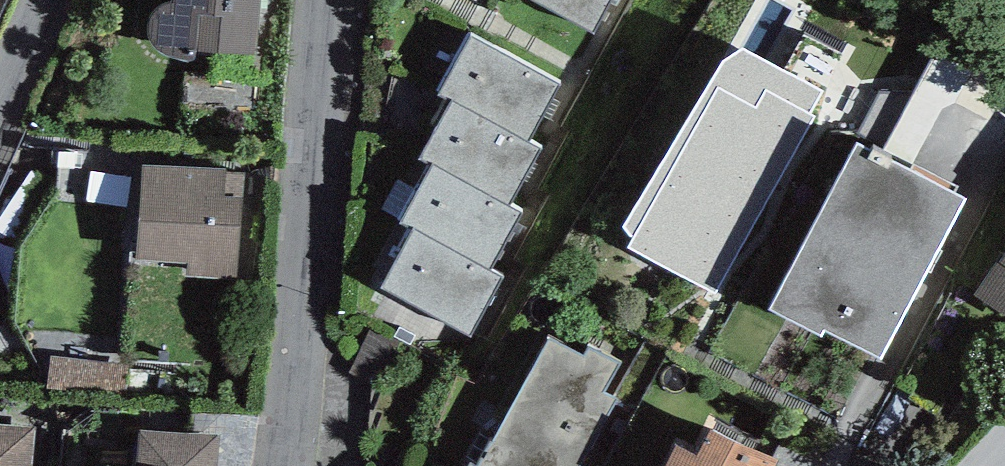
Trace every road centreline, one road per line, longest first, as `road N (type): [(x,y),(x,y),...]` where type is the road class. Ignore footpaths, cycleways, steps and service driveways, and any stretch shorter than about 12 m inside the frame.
road 1 (residential): [(331,0),(283,465)]

